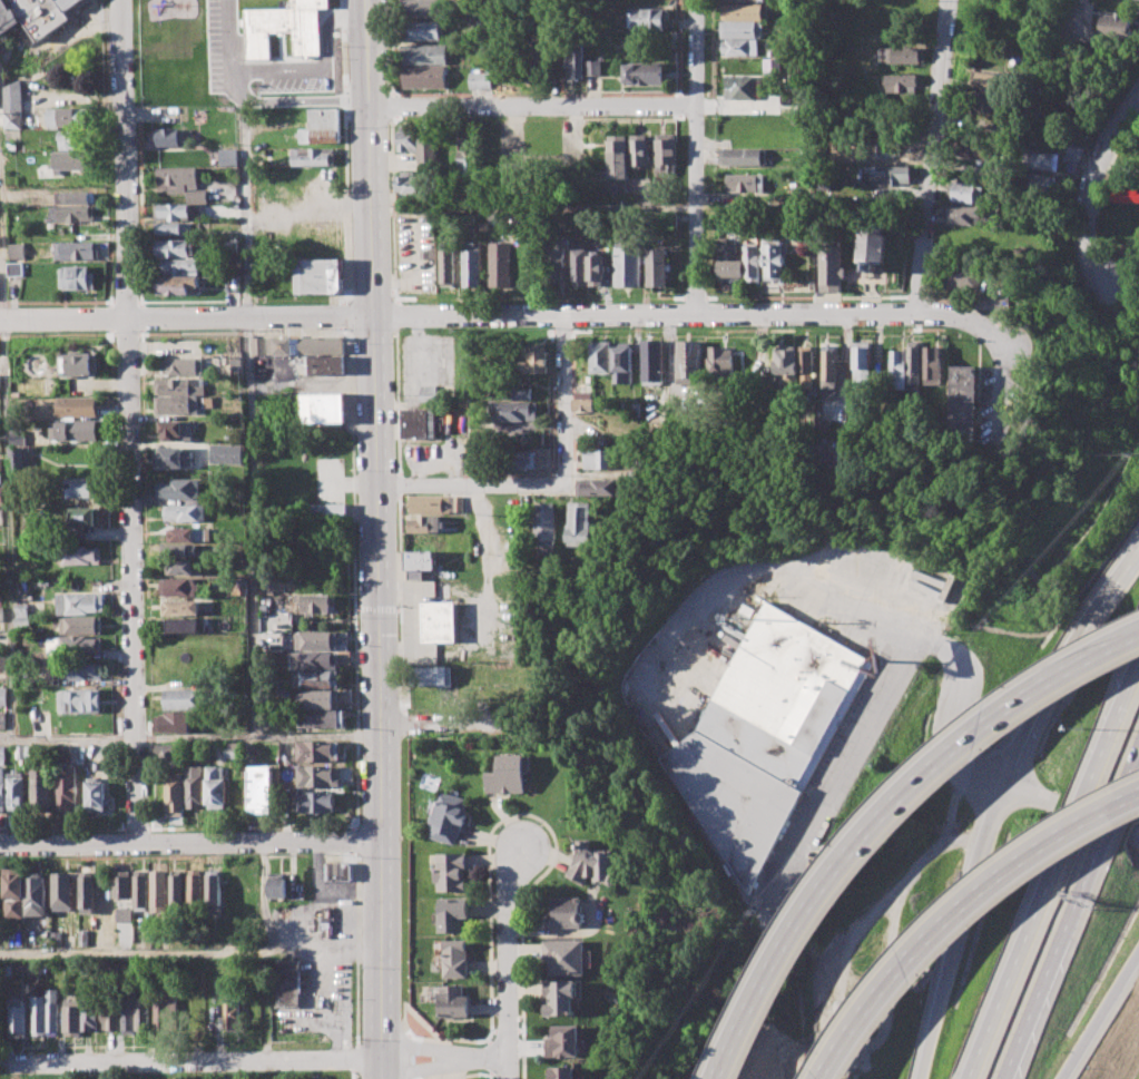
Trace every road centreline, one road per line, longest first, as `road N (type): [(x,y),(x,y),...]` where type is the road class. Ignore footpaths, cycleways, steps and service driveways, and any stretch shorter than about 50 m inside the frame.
road 1 (primary): [(370,0),(383,1057)]
road 2 (residential): [(1011,346),(953,316),(914,314),(127,317)]
road 3 (motorway): [(1138,631),(1015,707),(905,795),(811,909),(714,1078)]
road 4 (residential): [(137,841),(127,317)]
road 5 (residential): [(9,1063),(508,1061)]
road 6 (motorway): [(1138,662),(970,1078)]
road 7 (motorway): [(821,1078),(907,963),(1018,865),(1138,798)]
road 8 (residential): [(384,840),(0,844)]
road 9 (motorway): [(1009,1078),(1138,758)]
road 10 (residential): [(694,104),(372,104)]
road 11 (residential): [(127,317),(124,0)]
road 12 (residential): [(914,314),(947,0)]
road 13 (residential): [(694,0),(696,312)]
road 14 (motorway): [(1004,783),(923,1078)]
road 15 (motorway): [(1128,569),(1063,664),(1004,783)]
road 16 (residential): [(526,847),(510,877),(508,1078)]
road 17 (residential): [(1138,99),(1094,173),(1087,210),(1089,255),(1106,283)]
road 18 (residential): [(377,484),(564,481)]
road 19 (residential): [(564,481),(572,313)]
road 20 (motorway): [(1061,1078),(1138,950)]
road 21 (residential): [(127,317),(0,319)]
road 22 (residential): [(507,723),(383,719)]

